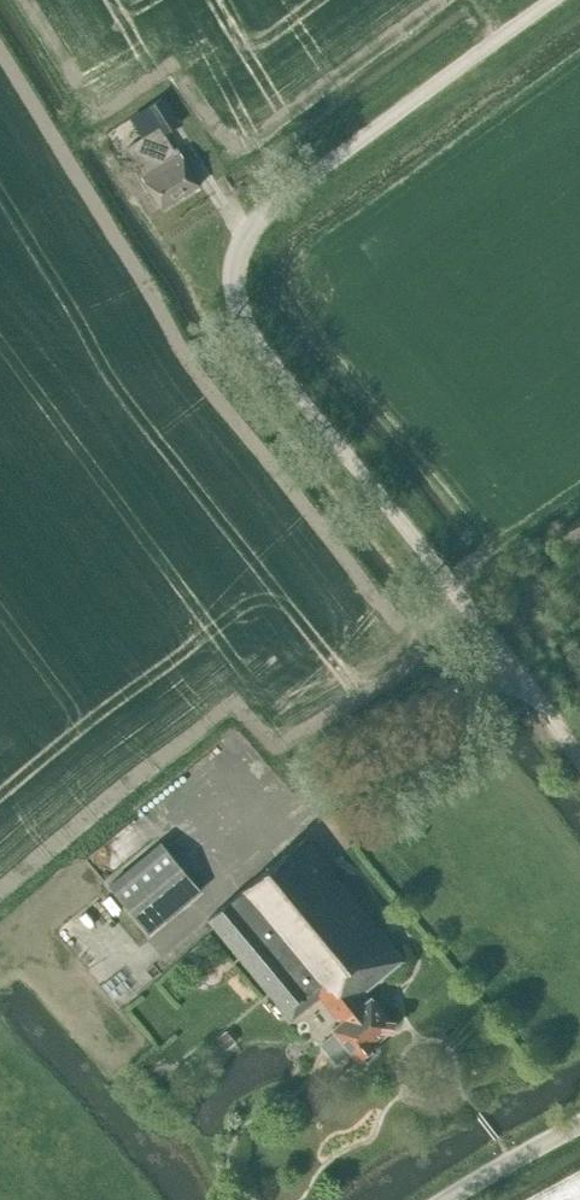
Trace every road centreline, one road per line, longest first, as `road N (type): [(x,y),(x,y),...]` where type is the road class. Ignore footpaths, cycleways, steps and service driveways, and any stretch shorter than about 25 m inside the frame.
road 1 (unclassified): [(579,764),(258,342),(240,297),(245,244),(284,202),(565,0)]
road 2 (unclassified): [(579,1126),(449,1199)]

